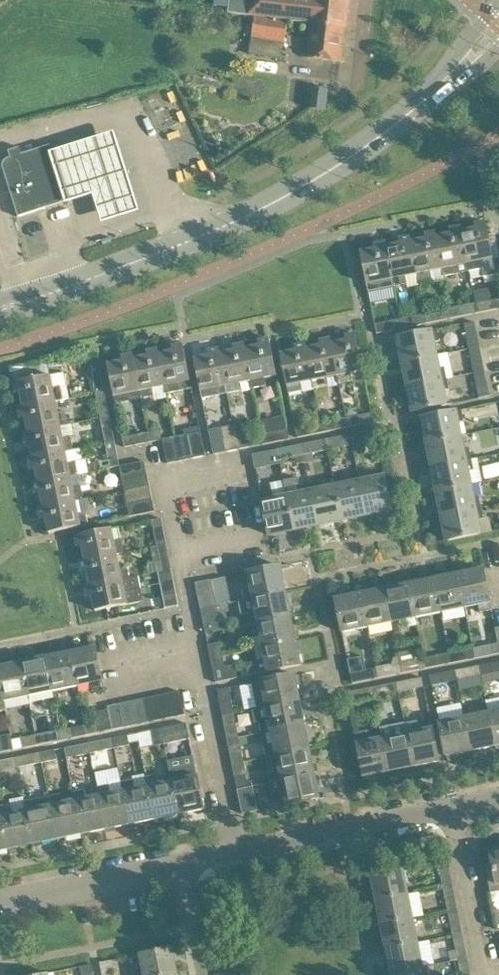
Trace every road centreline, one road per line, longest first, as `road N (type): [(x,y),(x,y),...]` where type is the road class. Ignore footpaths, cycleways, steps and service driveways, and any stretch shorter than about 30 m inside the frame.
road 1 (secondary): [(31,298),(209,233),(284,196),(402,119)]
road 2 (residential): [(181,866),(451,810)]
road 3 (residential): [(0,903),(181,866)]
road 4 (residential): [(485,974),(451,810)]
road 5 (secondary): [(498,1),(402,119)]
road 6 (secondary): [(402,119),(498,48)]

